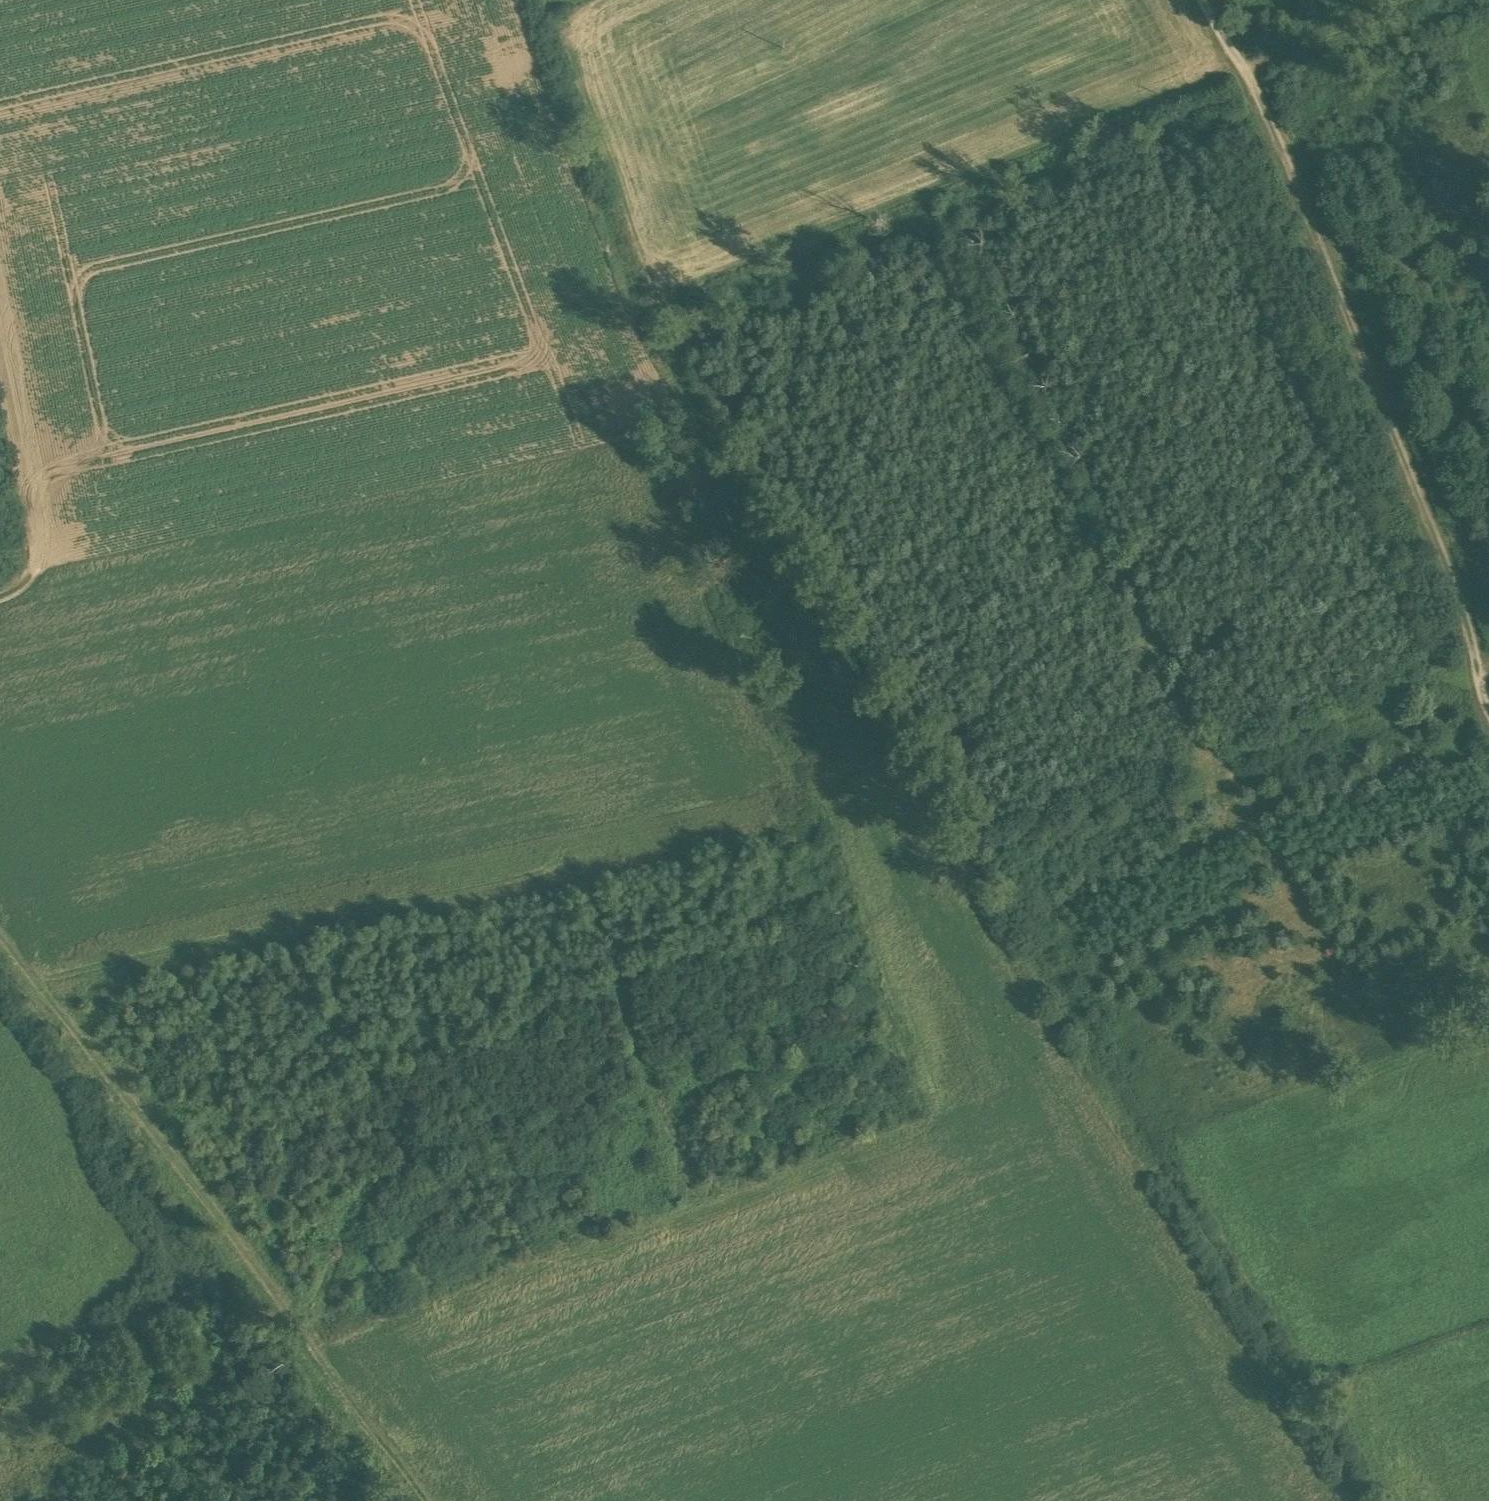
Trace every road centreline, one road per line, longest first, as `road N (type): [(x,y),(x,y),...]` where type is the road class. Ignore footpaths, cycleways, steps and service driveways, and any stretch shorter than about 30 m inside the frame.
road 1 (track): [(1346,1500),(845,672)]
road 2 (track): [(1488,718),(1474,641),(1377,394),(1256,92),(1206,0)]
road 3 (track): [(427,1500),(0,932)]
road 4 (track): [(1477,664),(1209,763)]
road 5 (track): [(1105,549),(1098,575),(1132,590),(1209,763)]
road 6 (track): [(1243,66),(1418,0)]

